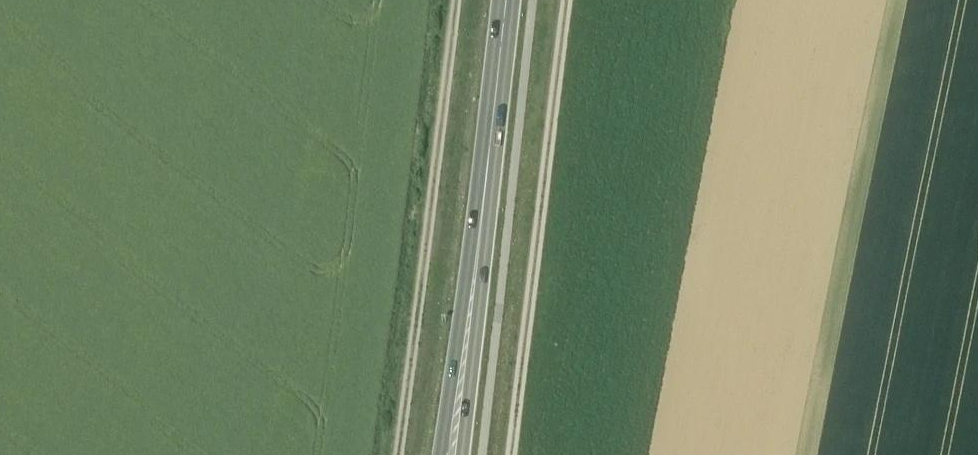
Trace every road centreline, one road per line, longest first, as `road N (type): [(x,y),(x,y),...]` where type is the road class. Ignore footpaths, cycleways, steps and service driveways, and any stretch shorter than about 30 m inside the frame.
road 1 (track): [(468,0),(407,454)]
road 2 (secondary): [(459,454),(517,0)]
road 3 (track): [(523,454),(581,0)]

